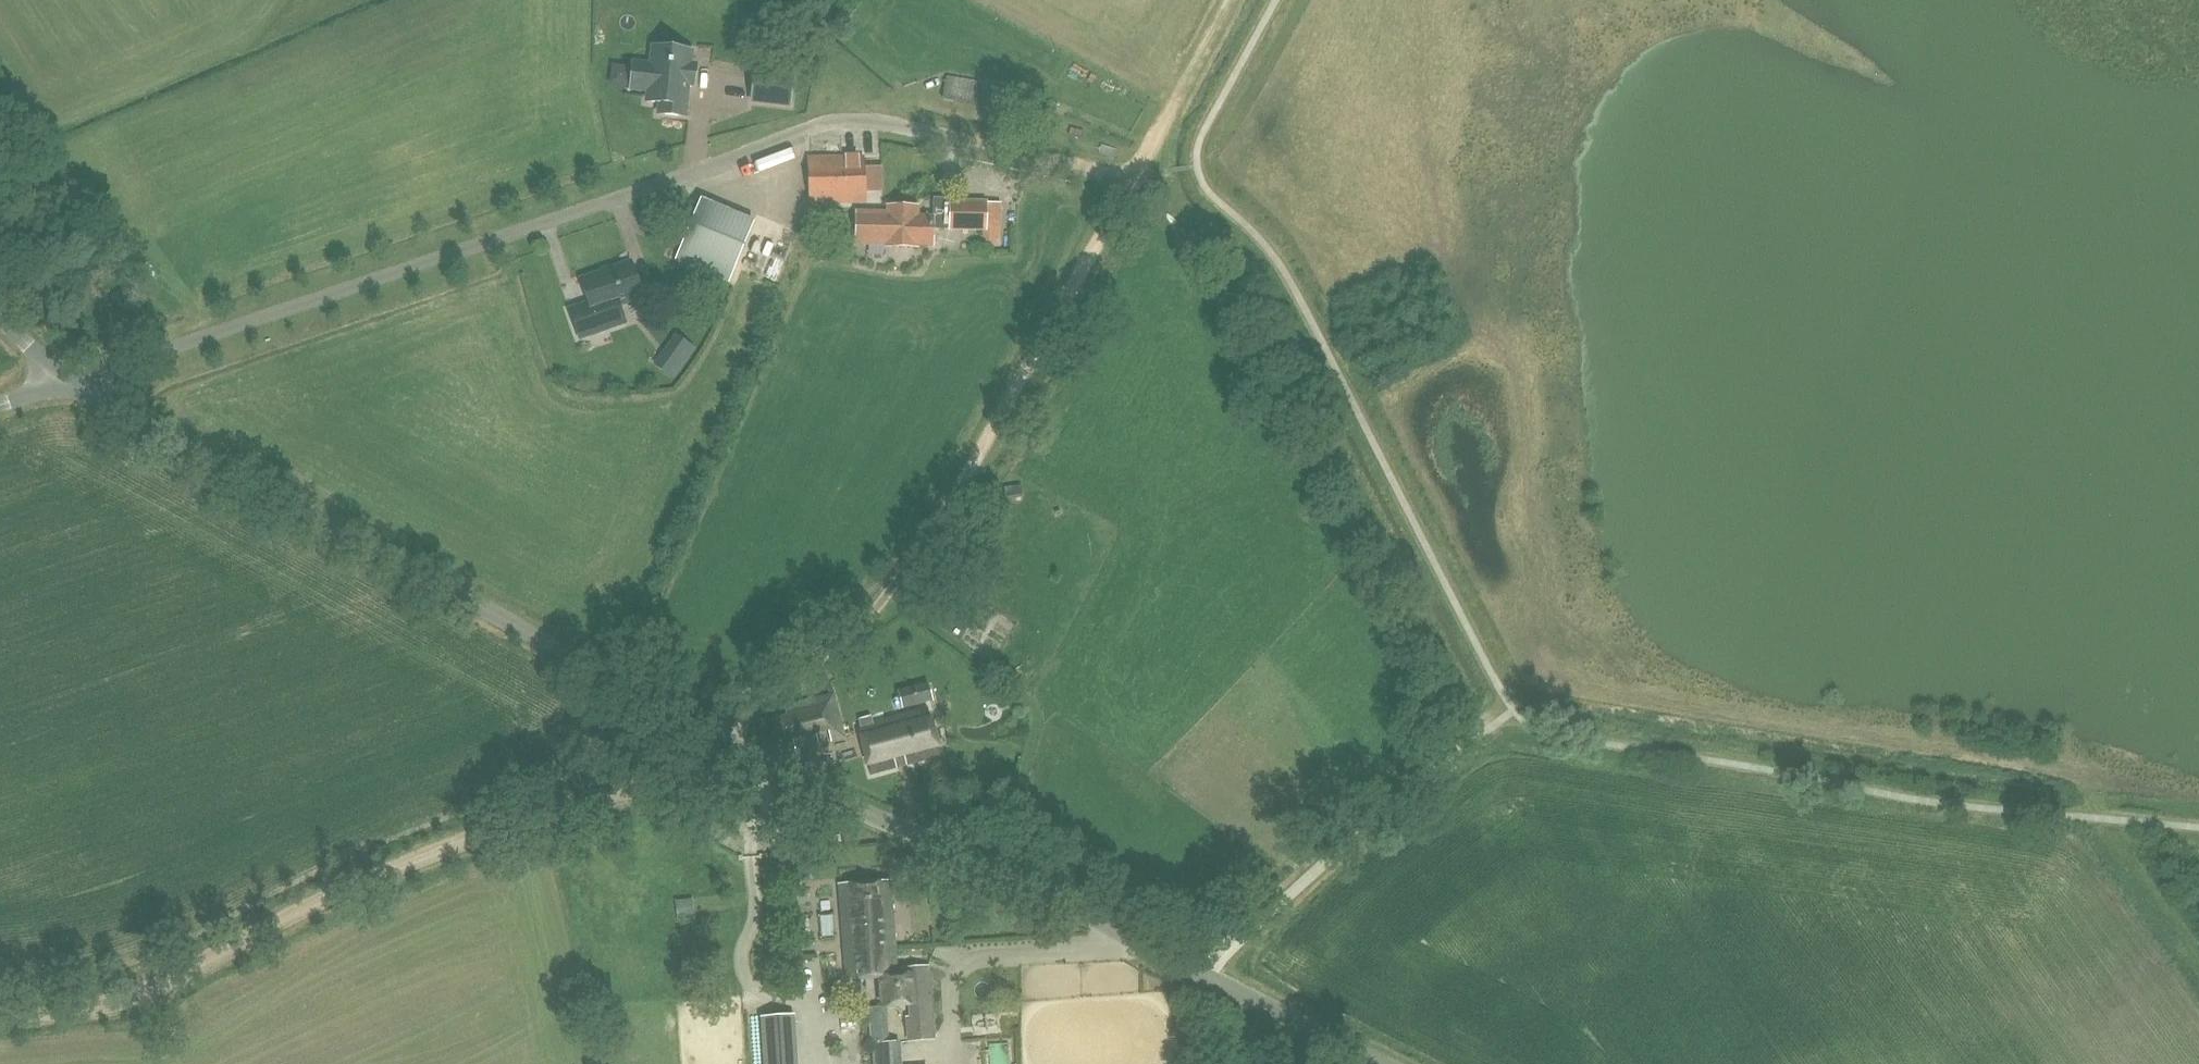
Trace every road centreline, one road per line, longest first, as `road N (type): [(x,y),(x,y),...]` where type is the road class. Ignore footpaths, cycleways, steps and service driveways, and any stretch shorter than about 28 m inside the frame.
road 1 (unclassified): [(1376,1063),(1023,883),(845,808),(69,386)]
road 2 (track): [(0,1014),(118,1000),(384,872),(737,752)]
road 3 (track): [(1128,183),(1230,0)]

